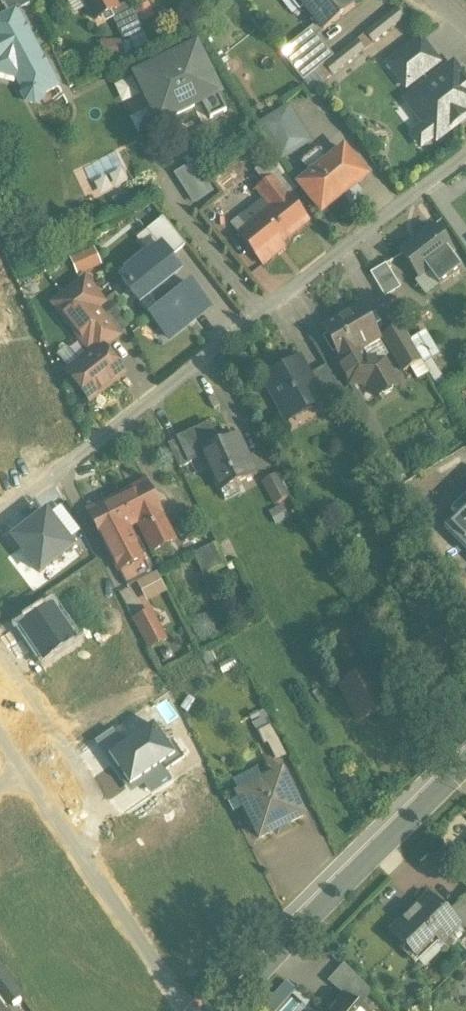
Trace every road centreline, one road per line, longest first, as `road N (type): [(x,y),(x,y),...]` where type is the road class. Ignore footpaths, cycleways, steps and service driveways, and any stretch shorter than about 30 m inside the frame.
road 1 (residential): [(465,156),(55,474)]
road 2 (tertiary): [(465,763),(226,1010)]
road 3 (residential): [(84,860),(97,796),(0,650)]
road 4 (residential): [(187,1010),(84,860)]

